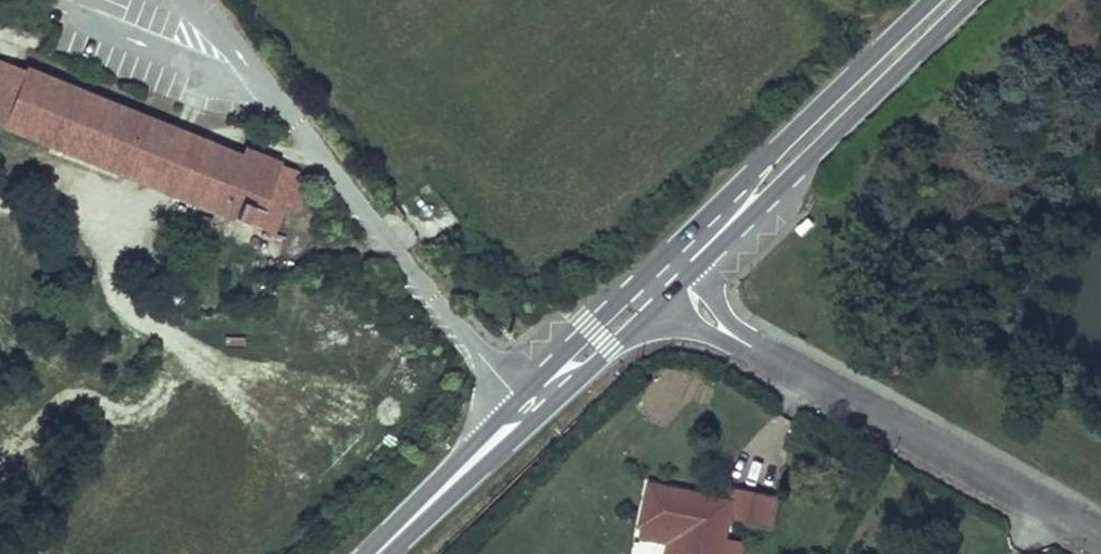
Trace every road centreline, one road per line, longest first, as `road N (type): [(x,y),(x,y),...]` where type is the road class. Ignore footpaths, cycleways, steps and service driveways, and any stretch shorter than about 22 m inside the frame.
road 1 (secondary): [(660,261),(372,553)]
road 2 (residential): [(755,346),(1100,531)]
road 3 (secondary): [(696,266),(970,0)]
road 4 (secondary): [(933,0),(660,261)]
road 5 (secondary): [(382,553),(658,306)]

